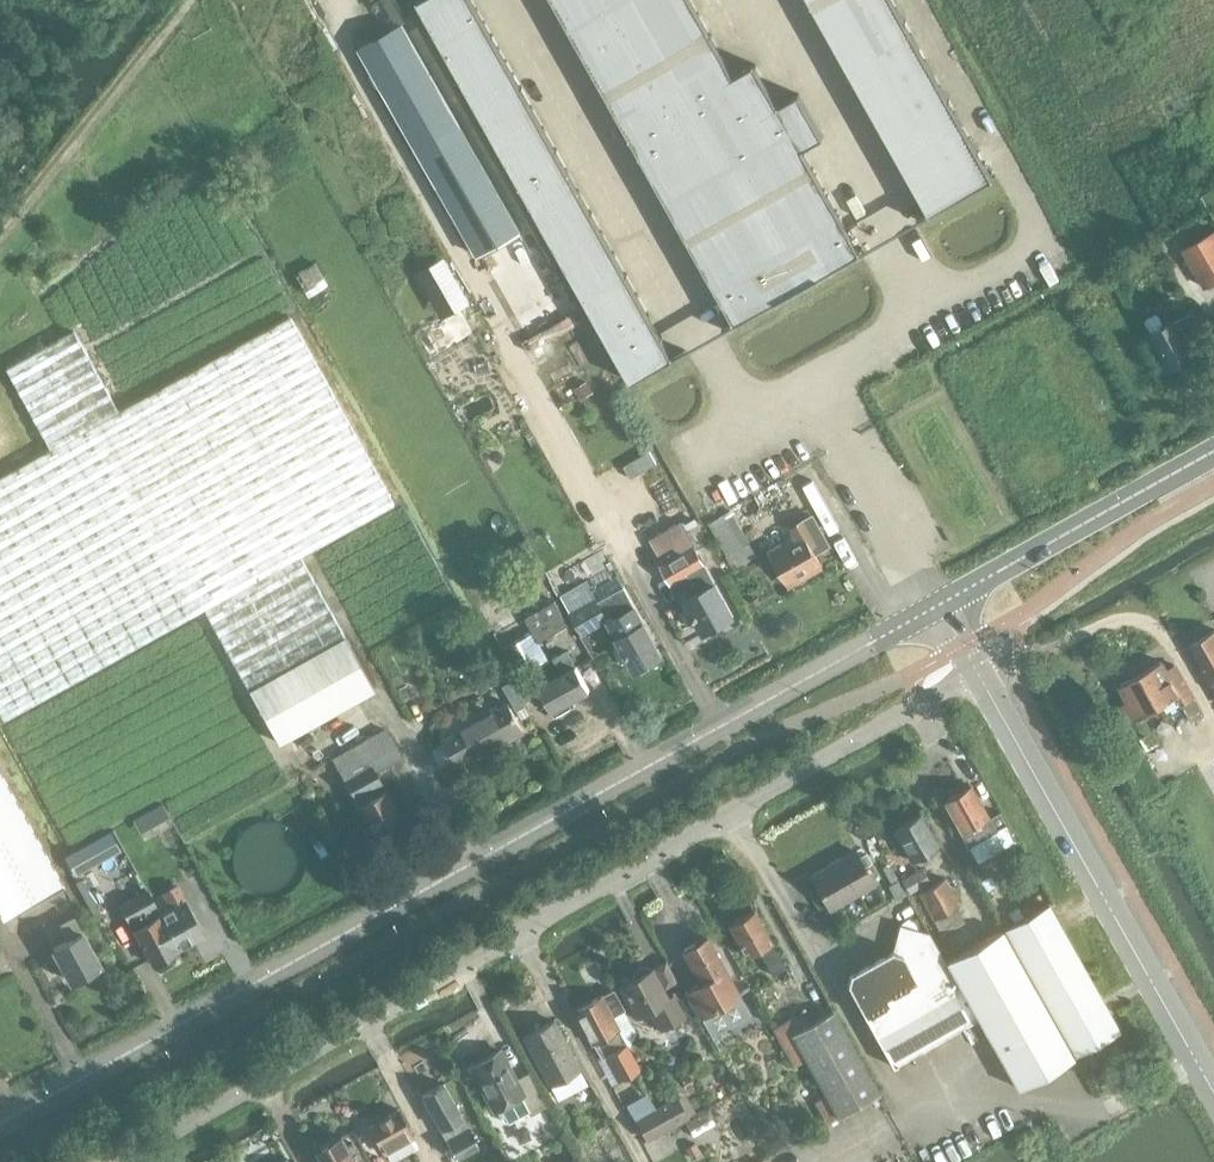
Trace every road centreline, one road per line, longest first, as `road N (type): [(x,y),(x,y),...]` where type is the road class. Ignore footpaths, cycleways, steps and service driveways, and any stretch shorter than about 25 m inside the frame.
road 1 (tertiary): [(0,1122),(944,610)]
road 2 (residential): [(978,673),(115,1161)]
road 3 (unclassified): [(1213,1096),(978,673)]
road 4 (tertiary): [(944,610),(1213,454)]
road 5 (track): [(0,931),(85,1075)]

